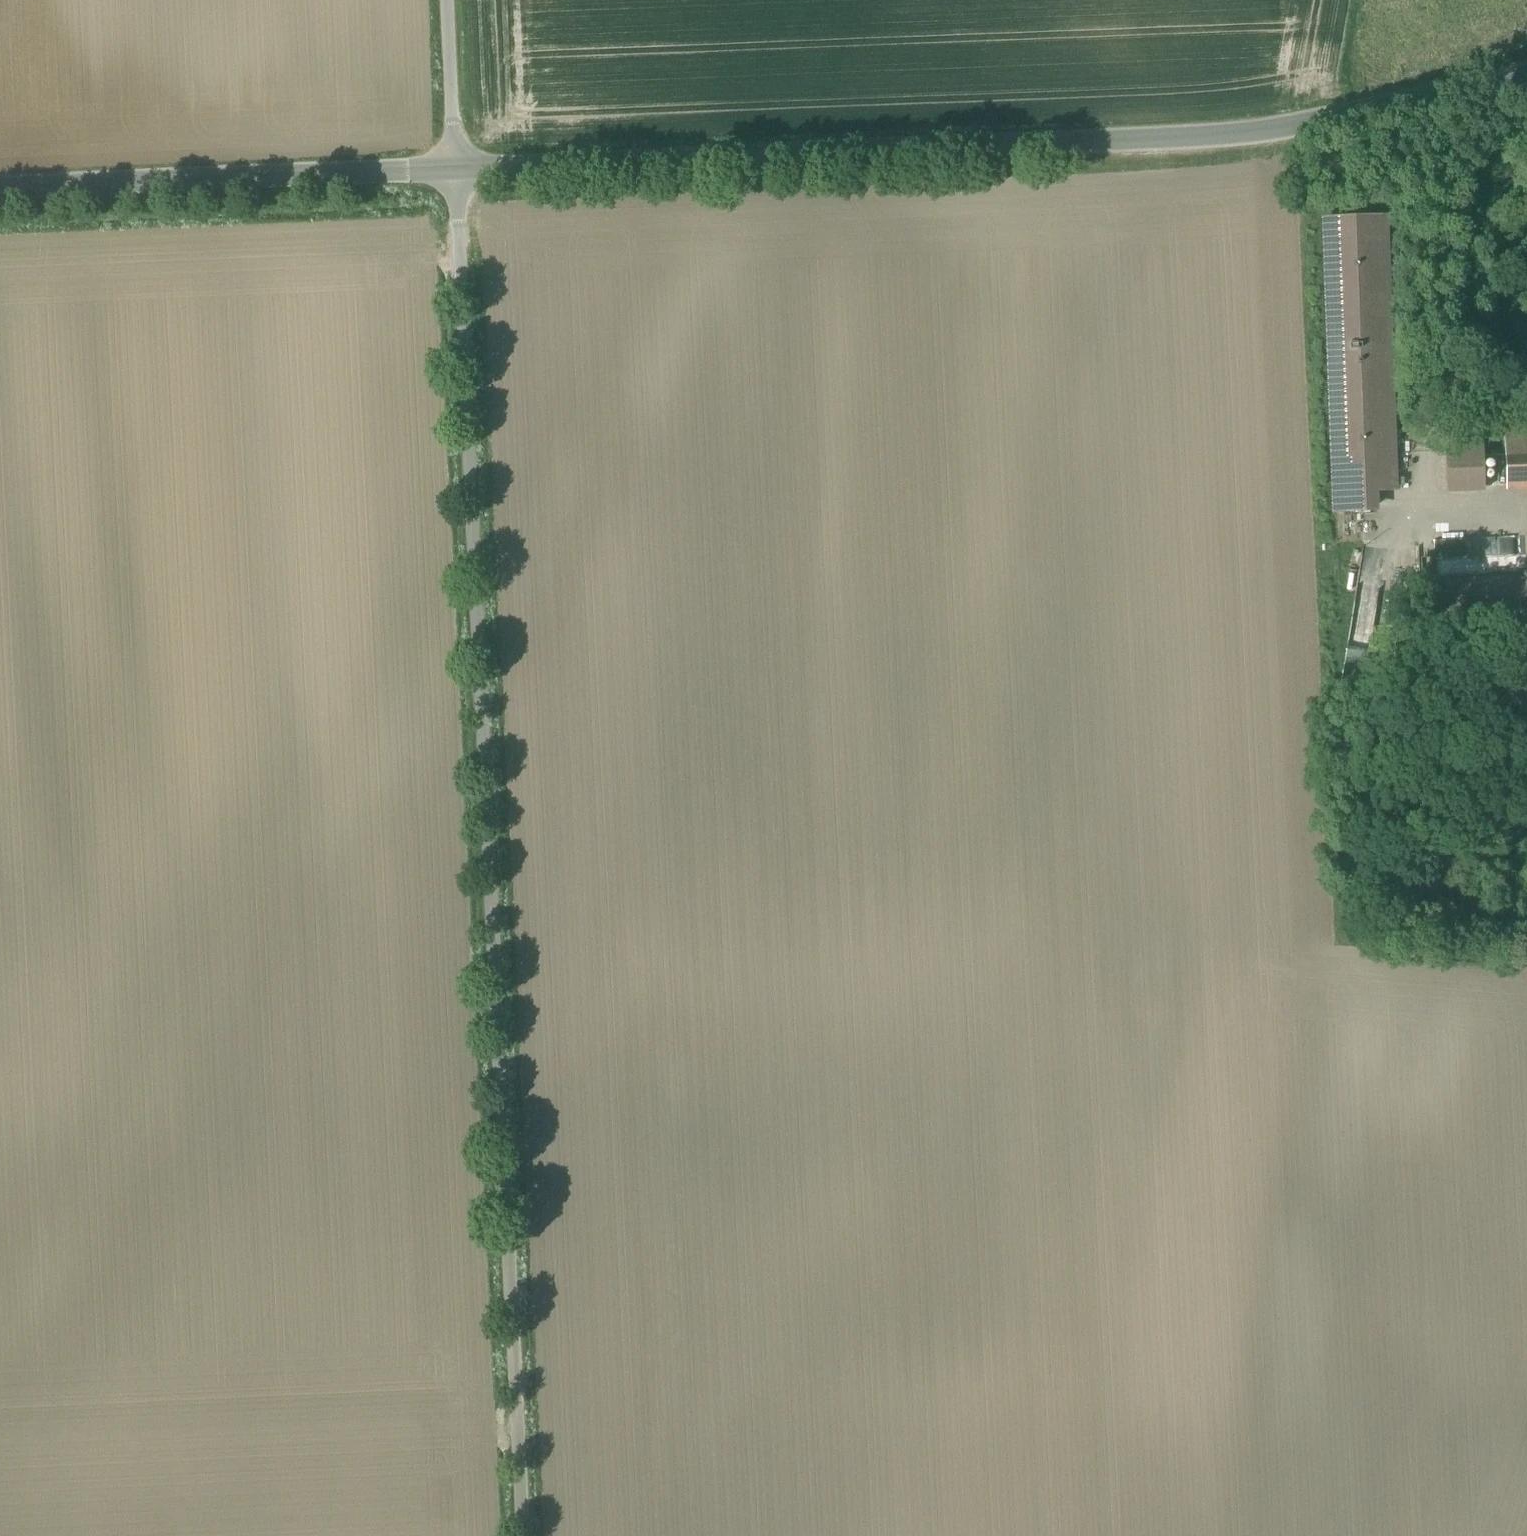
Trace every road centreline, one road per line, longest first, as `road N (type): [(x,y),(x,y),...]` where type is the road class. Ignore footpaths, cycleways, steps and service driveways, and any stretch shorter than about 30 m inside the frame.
road 1 (residential): [(525,1535),(454,174)]
road 2 (unclassified): [(454,174),(1238,132),(1526,79)]
road 3 (track): [(1375,677),(1518,81)]
road 4 (unclassified): [(454,174),(0,190)]
road 5 (unclassified): [(454,174),(447,0)]

